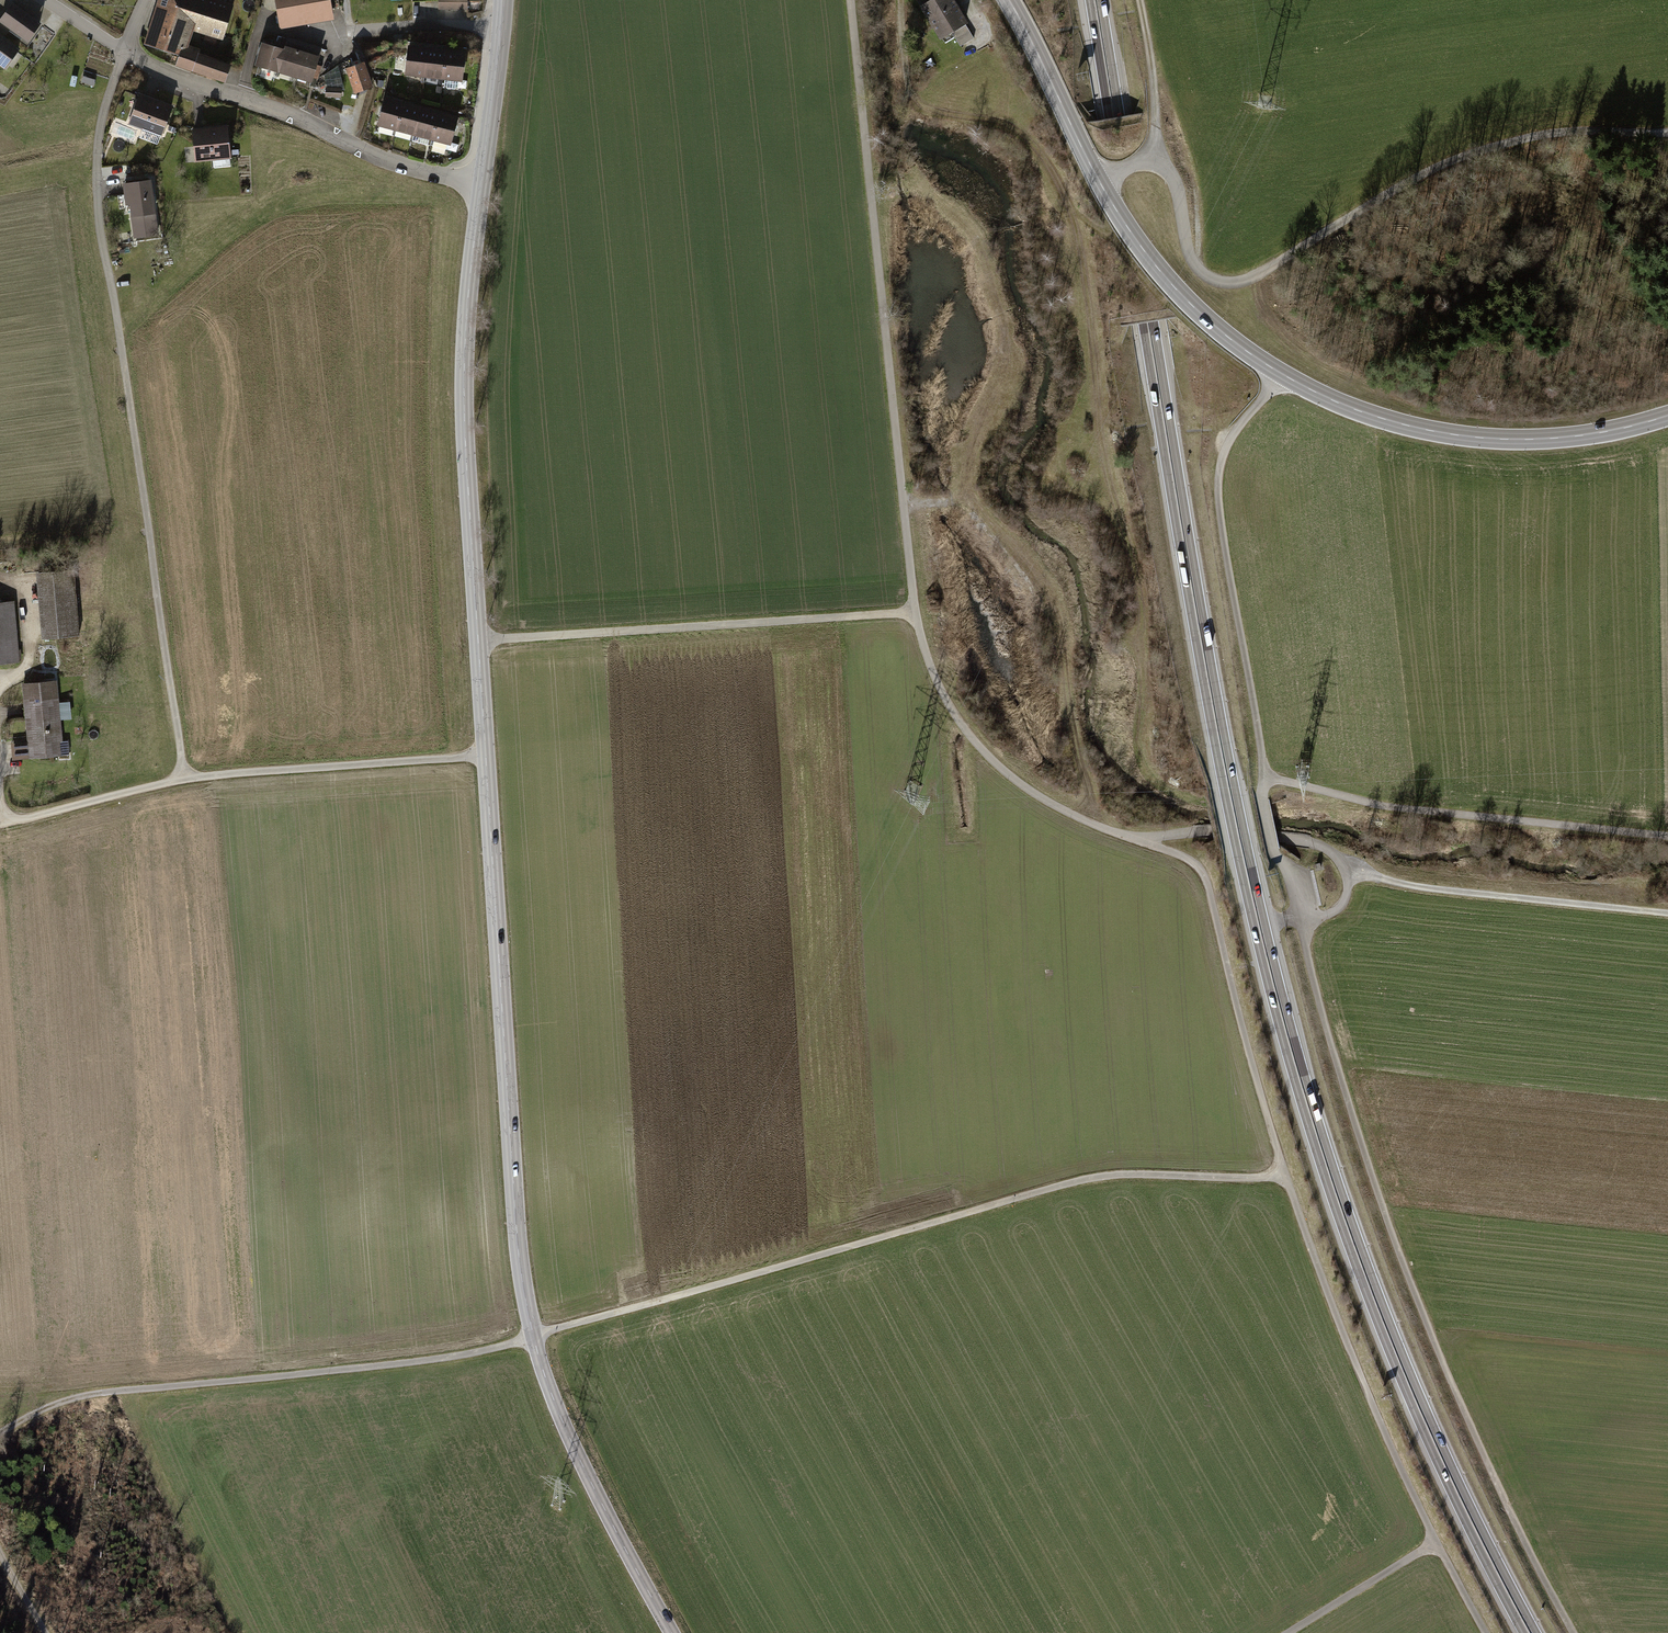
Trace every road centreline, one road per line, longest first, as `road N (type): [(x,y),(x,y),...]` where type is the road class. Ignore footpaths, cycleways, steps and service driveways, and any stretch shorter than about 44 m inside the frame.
road 1 (trunk): [(1536,1632),(1460,1485),(1381,1300),(1277,972),(1213,669),(1101,0)]
road 2 (trunk): [(1090,0),(1202,672),(1267,976),(1371,1304),(1451,1490),(1524,1632)]
road 3 (trunk): [(1561,1632),(1496,1508),(1405,1297),(1299,945),(1216,553),(1140,0)]
road 4 (tertiary): [(670,1632),(572,1447),(524,1296),(465,424),(482,186)]
road 5 (track): [(0,1435),(78,1394),(420,1360),(508,1343),(1099,1175),(1283,1174)]
road 6 (track): [(850,0),(910,574),(929,663),(966,732),(1009,777),(1071,815),(1137,842)]
road 7 (track): [(1137,842),(1202,874),(1283,1174),(1337,1322),(1400,1469),(1485,1632)]
road 8 (track): [(1301,917),(1348,1103),(1399,1254),(1518,1530),(1573,1632)]
road 9 (primary): [(1009,0),(1121,218),(1163,276),(1237,345),(1368,415),(1462,436),(1543,439)]
road 10 (track): [(183,778),(99,211),(99,149),(126,53)]
road 11 (track): [(1667,133),(1558,133),(1456,159),(1260,276),(1228,283),(1193,260),(1173,178),(1153,159),(1100,183)]
road 12 (track): [(1073,219),(1111,487),(1137,584),(1143,689),(1135,732),(1144,764),(1161,784)]
road 13 (track): [(915,613),(478,639)]
road 14 (track): [(1265,779),(1401,808),(1667,836)]
road 15 (residential): [(482,186),(392,164),(126,53)]
road 16 (track): [(1667,913),(1386,883),(1344,870)]
road 17 (track): [(1221,463),(1220,516),(1265,779)]
road 18 (track): [(900,0),(918,101),(1020,132),(1062,186),(1073,219)]
road 19 (track): [(486,756),(183,778)]
road 20 (track): [(1152,74),(1196,185),(1198,267)]
road 21 (track): [(183,778),(0,825)]
road 22 (tertiary): [(482,186),(502,0)]
road 23 (track): [(1289,1632),(1436,1542)]
road 24 (track): [(1153,159),(1154,83),(1139,0)]
road 25 (track): [(0,579),(28,593),(32,643),(26,669),(0,681)]
road 26 (primary): [(1667,416),(1543,439)]

